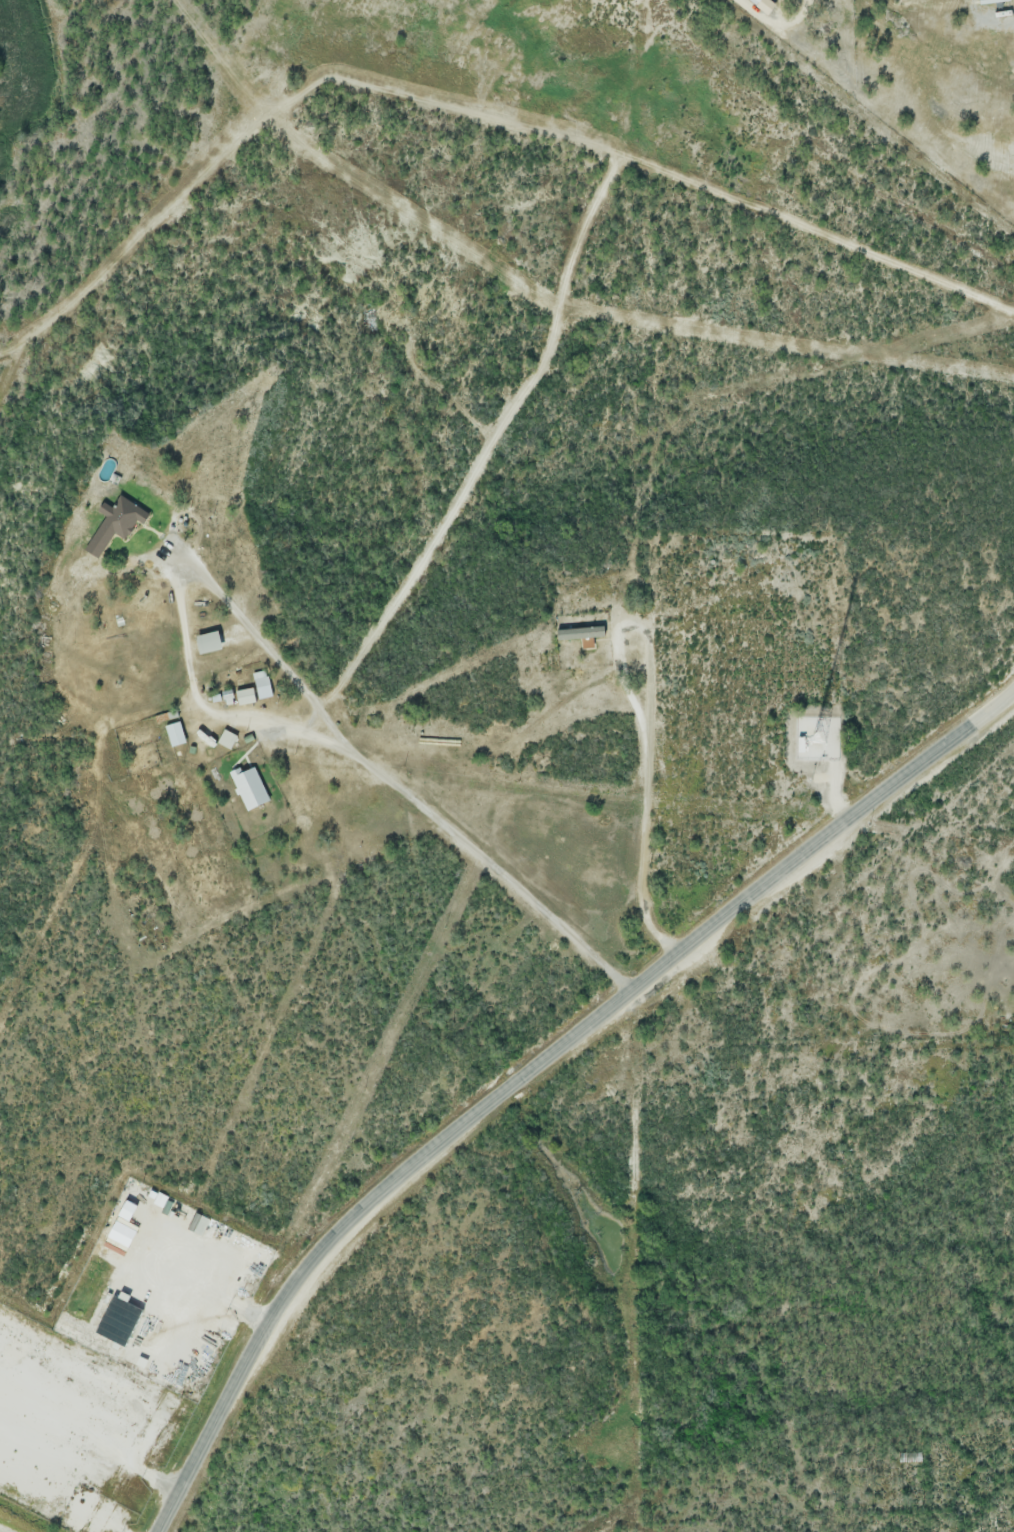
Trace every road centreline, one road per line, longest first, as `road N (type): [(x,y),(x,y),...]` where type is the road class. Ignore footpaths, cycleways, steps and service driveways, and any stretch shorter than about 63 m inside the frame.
road 1 (tertiary): [(165,1531),(279,1311),(377,1198),(1013,696)]

